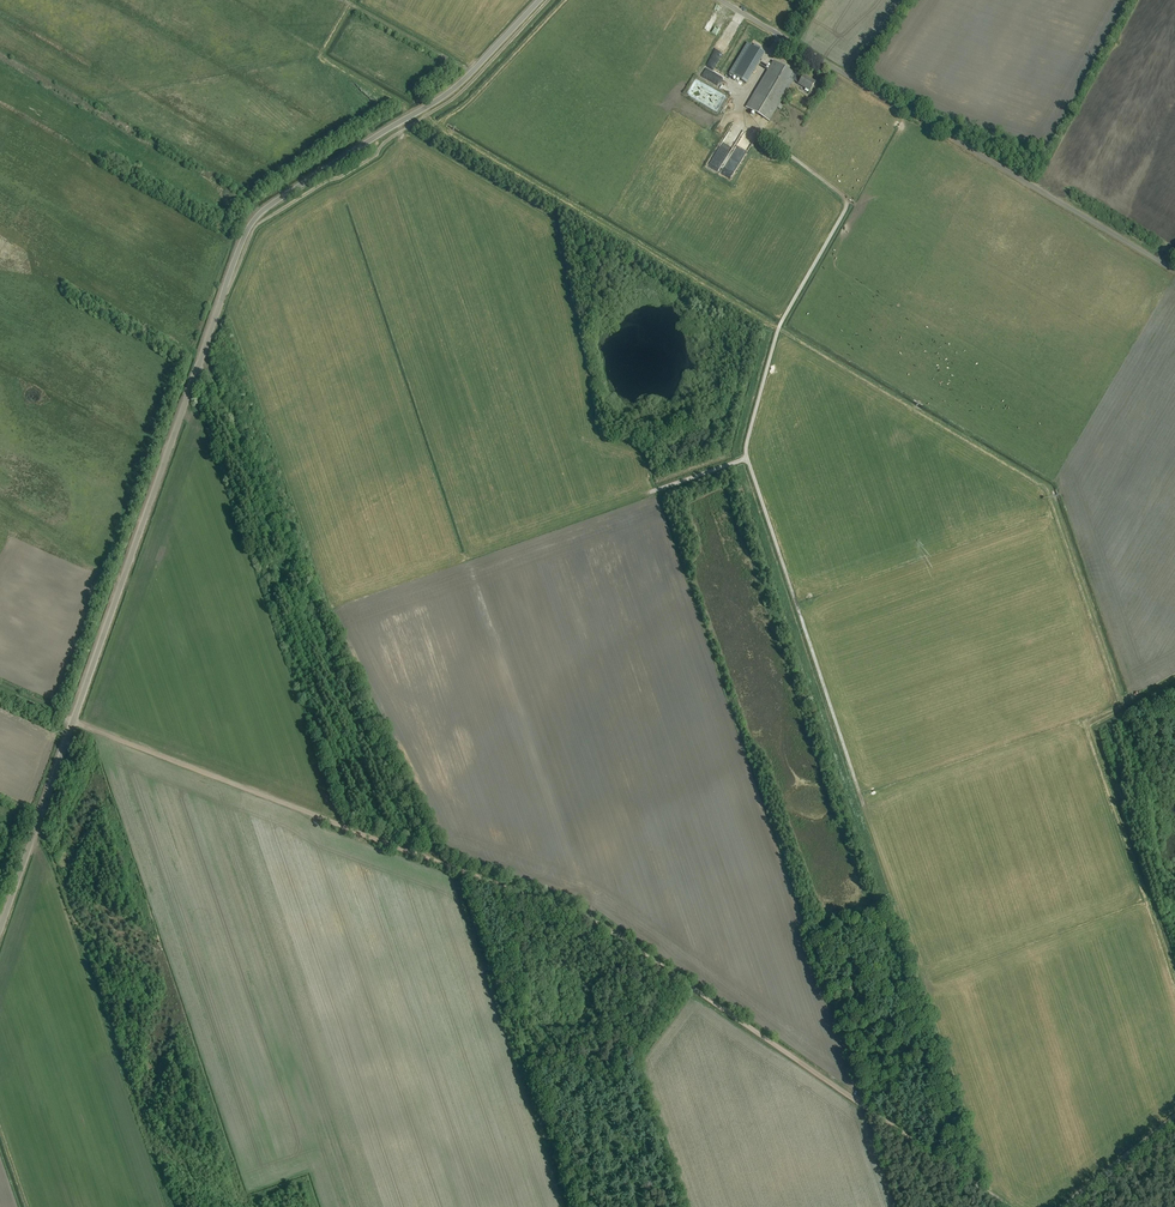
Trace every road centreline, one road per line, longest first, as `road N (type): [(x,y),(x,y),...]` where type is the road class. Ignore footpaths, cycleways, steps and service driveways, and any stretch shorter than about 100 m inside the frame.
road 1 (unclassified): [(0,929),(249,227),(267,207),(457,86),(539,0)]
road 2 (track): [(761,133),(847,200),(779,328),(746,453),(860,795)]
road 3 (track): [(434,861),(603,926),(1010,1206)]
road 4 (track): [(198,367),(434,861)]
road 5 (unclassified): [(1174,271),(721,0)]
road 6 (track): [(0,689),(434,861)]
road 7 (track): [(472,72),(344,0)]
road 8 (track): [(1062,1206),(1174,1113)]

